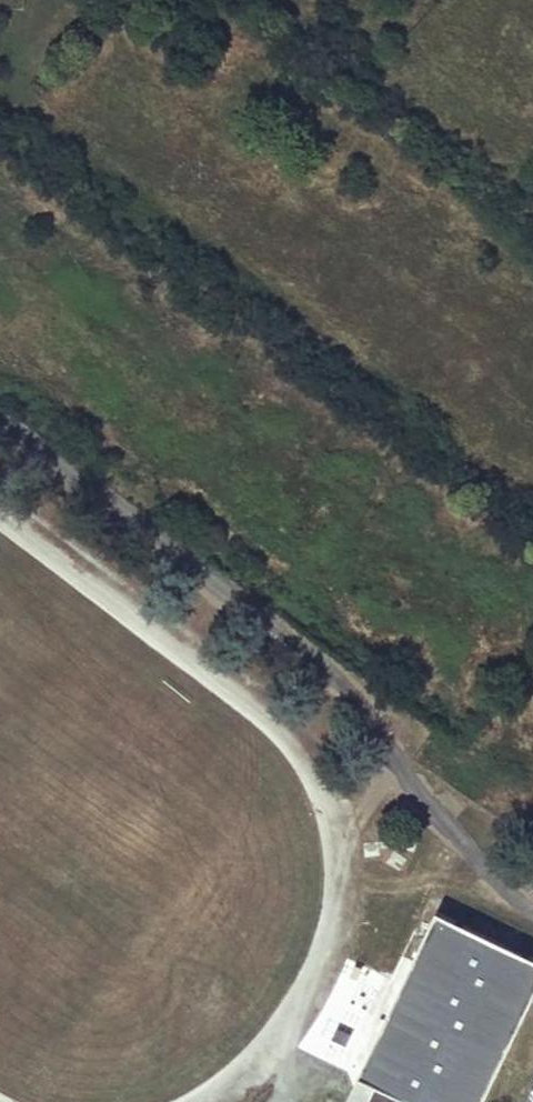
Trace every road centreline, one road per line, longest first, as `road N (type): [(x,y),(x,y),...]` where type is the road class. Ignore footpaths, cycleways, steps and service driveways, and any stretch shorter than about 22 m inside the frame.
road 1 (track): [(0,422),(339,683),(405,772),(532,912)]

